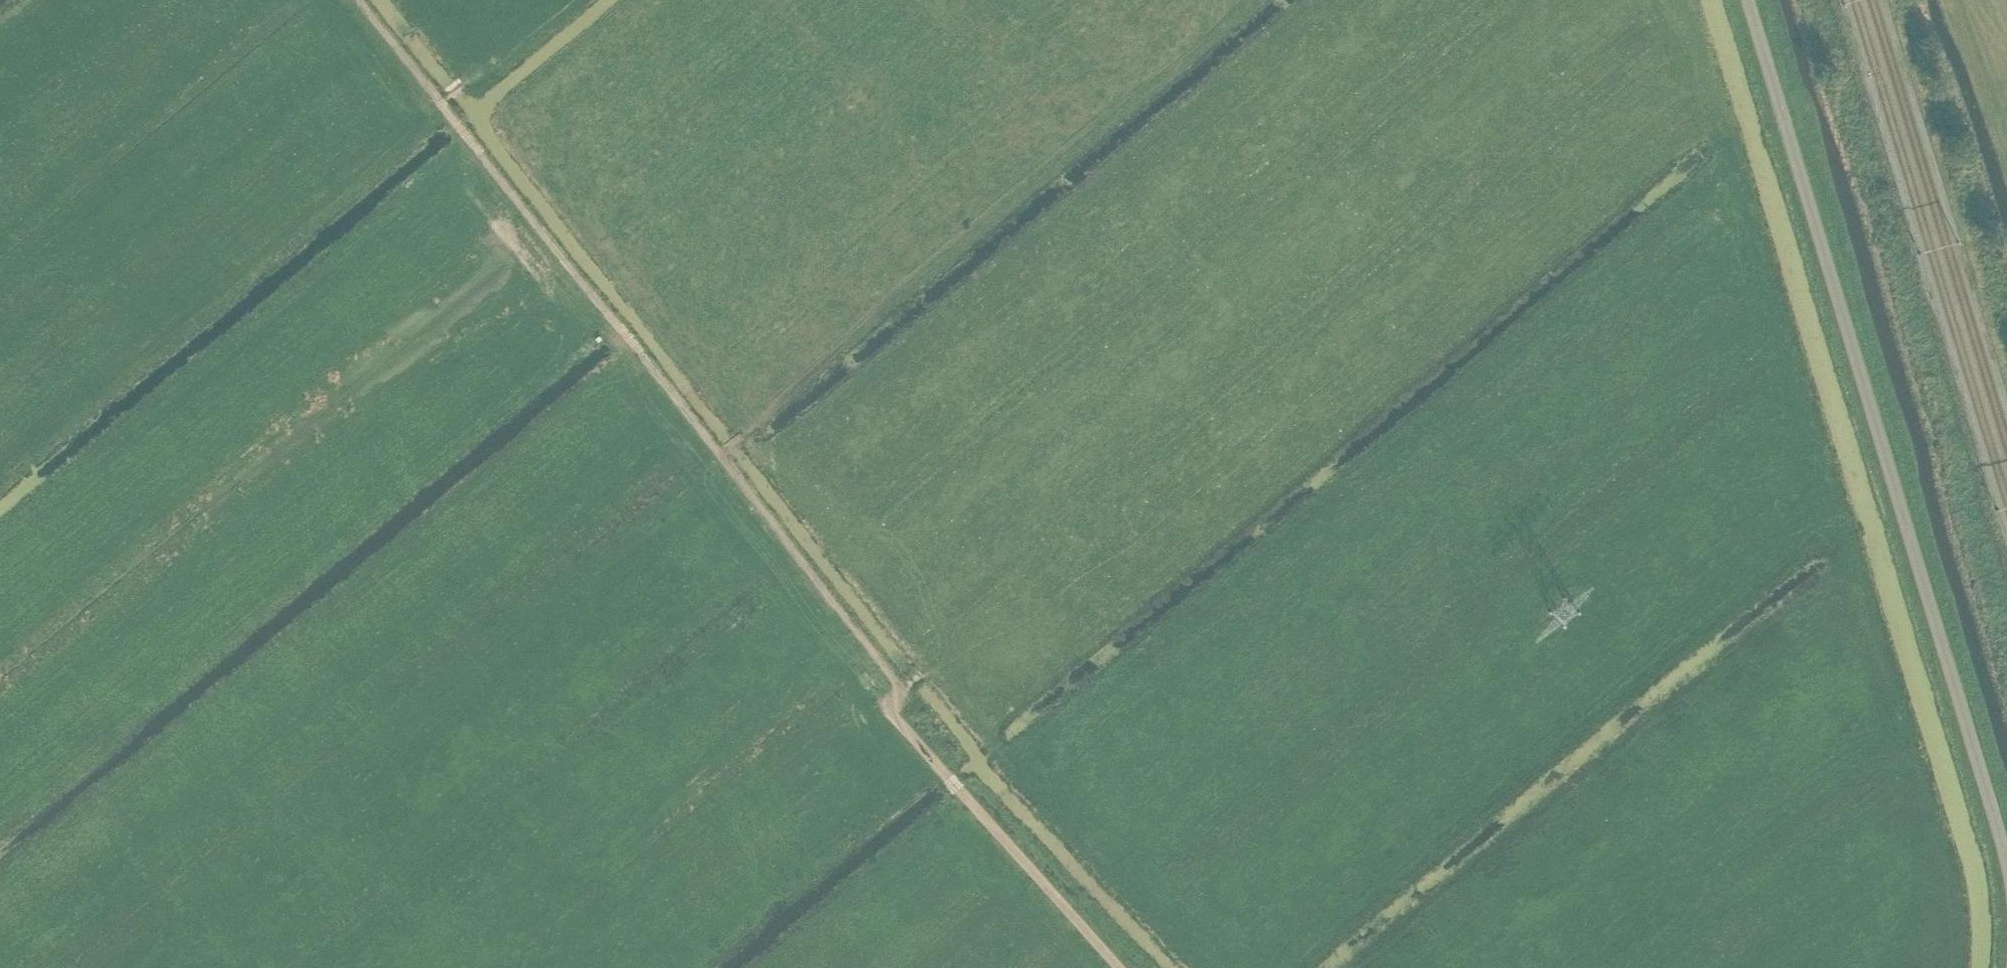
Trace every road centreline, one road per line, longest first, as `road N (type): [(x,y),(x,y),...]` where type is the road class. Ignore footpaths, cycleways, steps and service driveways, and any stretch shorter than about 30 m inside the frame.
road 1 (unclassified): [(2006,869),(1747,0)]

